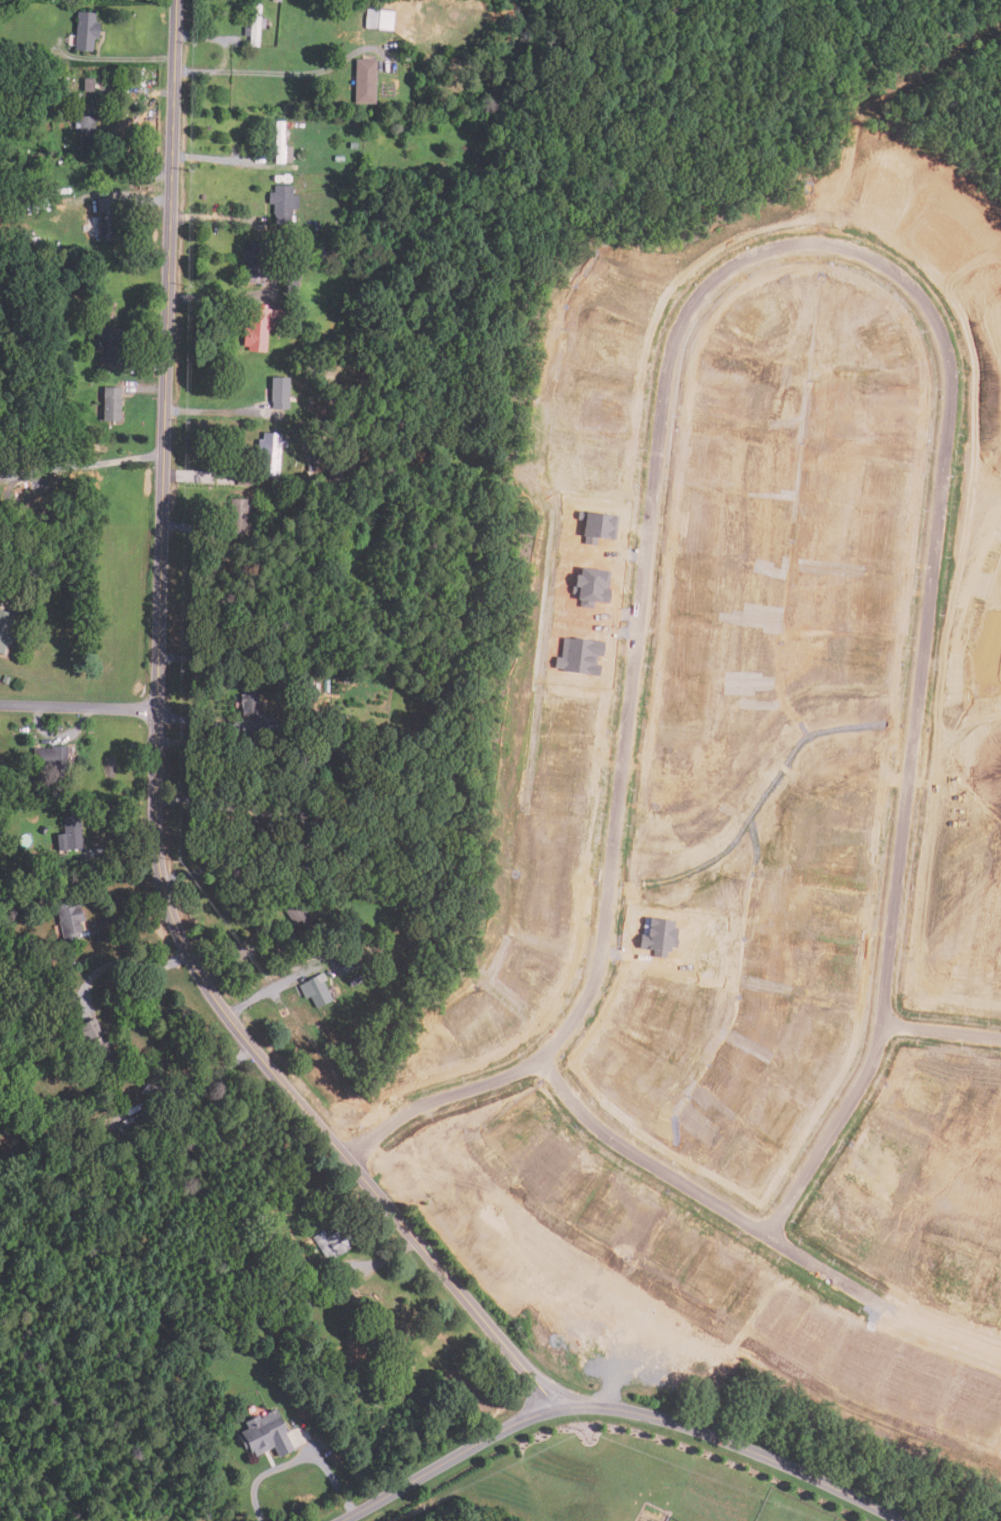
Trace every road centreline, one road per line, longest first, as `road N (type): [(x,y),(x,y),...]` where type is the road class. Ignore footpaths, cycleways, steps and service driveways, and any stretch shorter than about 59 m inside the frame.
road 1 (residential): [(777,1240),(881,1079),(893,1029),(960,379),(932,310),(888,266),(828,244),(760,258),(701,296),(674,355),(600,996),(547,1063)]
road 2 (residential): [(556,1410),(227,1017),(188,955),(163,890),(156,713),(177,0)]
road 3 (residential): [(343,1520),(517,1423),(577,1407),(665,1423),(898,1520)]
road 4 (residential): [(1000,1341),(777,1240),(612,1143),(567,1098),(547,1063)]
road 5 (residential): [(547,1063),(404,1115),(343,1156)]
road 6 (residential): [(156,713),(0,707)]

